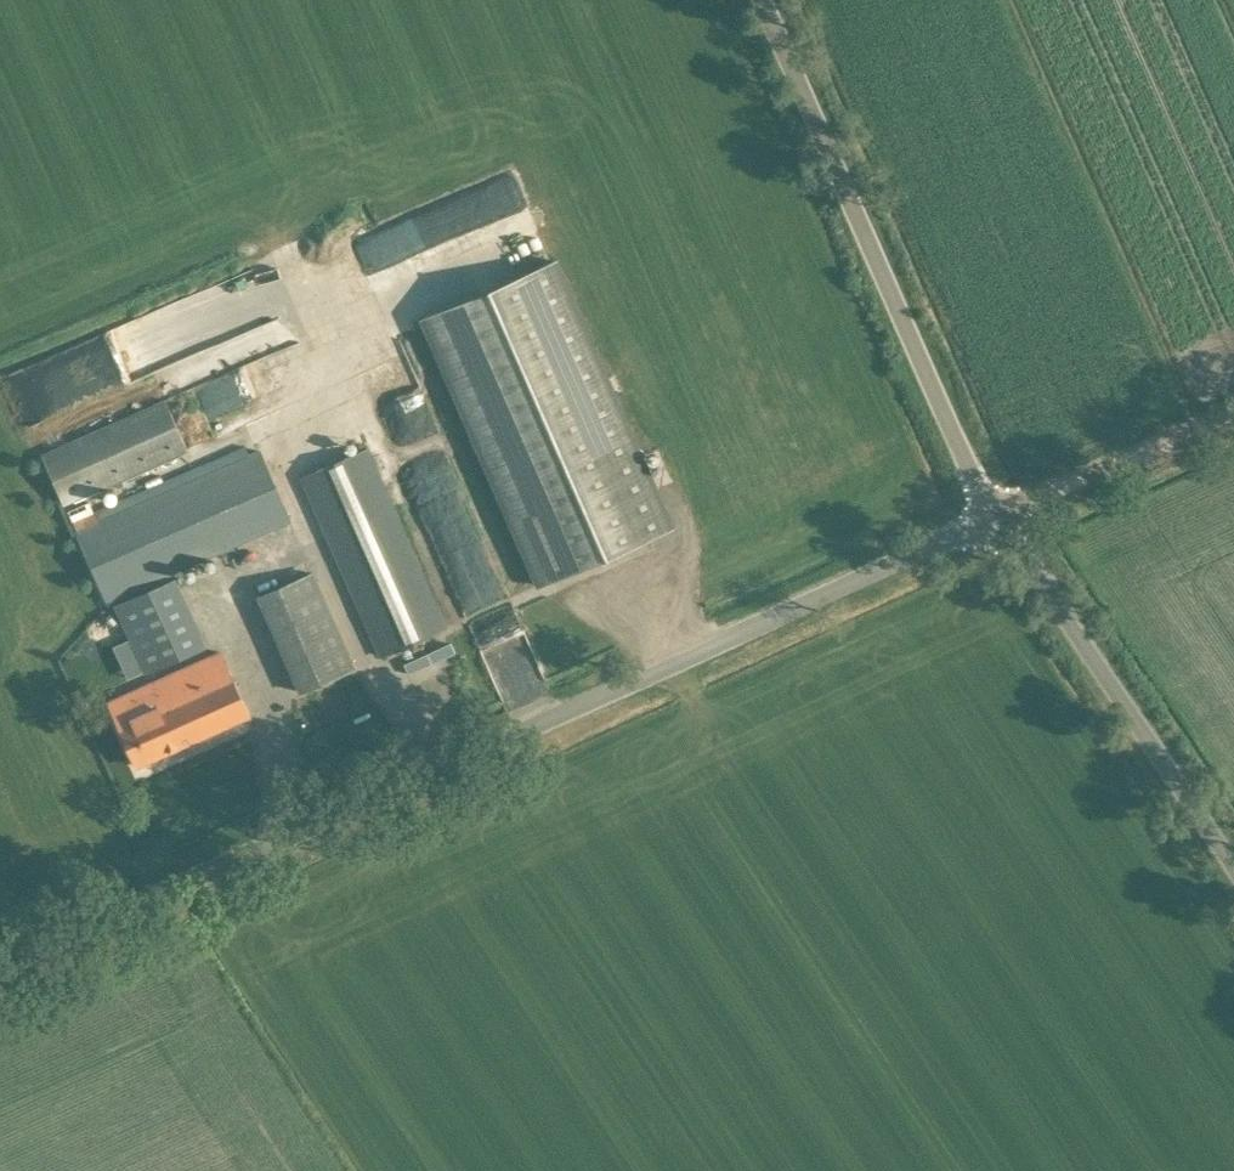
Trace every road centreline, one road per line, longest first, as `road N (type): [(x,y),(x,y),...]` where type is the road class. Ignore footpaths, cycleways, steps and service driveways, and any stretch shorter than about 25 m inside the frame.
road 1 (unclassified): [(0,978),(1008,529)]
road 2 (unclassified): [(1008,529),(970,469),(763,0)]
road 3 (unclassified): [(1233,859),(1008,529)]
road 4 (track): [(1233,418),(1008,529)]

